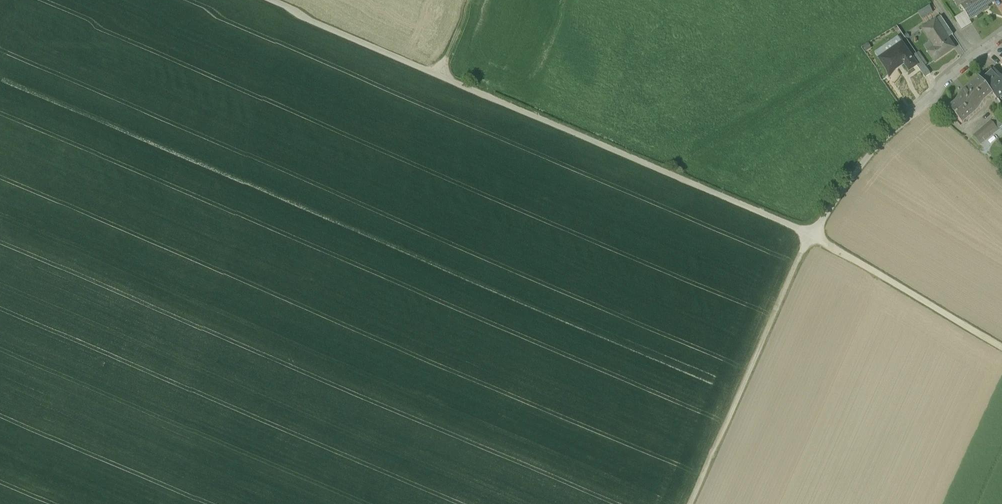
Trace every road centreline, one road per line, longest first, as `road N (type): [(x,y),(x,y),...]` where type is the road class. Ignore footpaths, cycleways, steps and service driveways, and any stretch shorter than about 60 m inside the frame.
road 1 (track): [(266,0),(812,233)]
road 2 (track): [(812,233),(685,503)]
road 3 (track): [(1001,342),(812,233)]
road 4 (track): [(812,233),(867,150),(902,115)]
road 5 (residential): [(902,115),(1001,37)]

